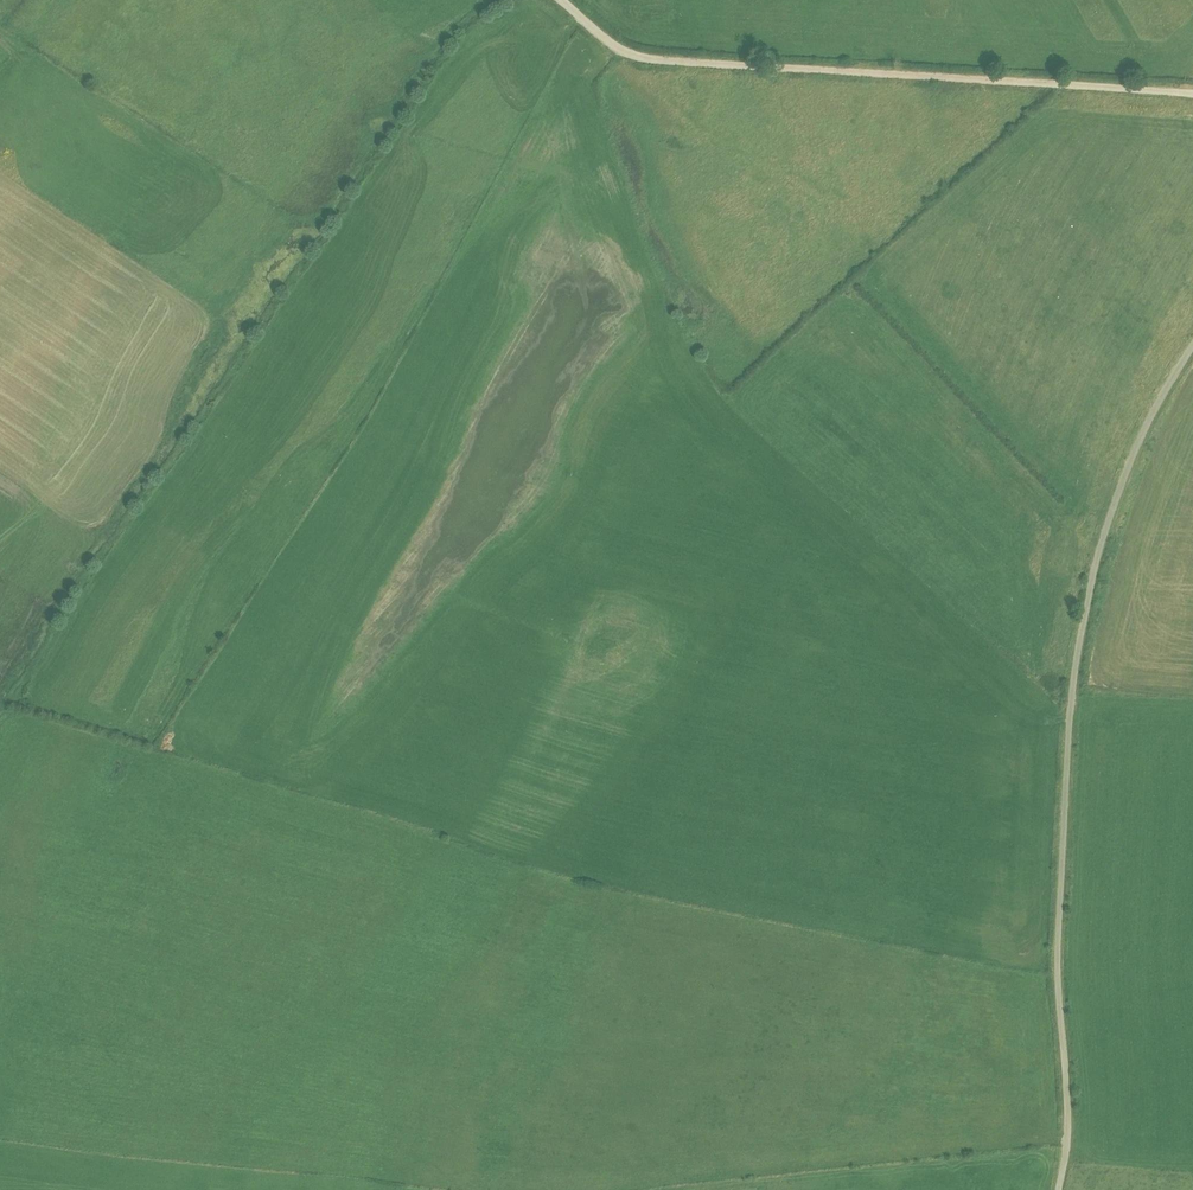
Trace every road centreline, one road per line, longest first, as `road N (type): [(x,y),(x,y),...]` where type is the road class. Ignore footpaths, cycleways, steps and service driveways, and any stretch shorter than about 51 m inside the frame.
road 1 (unclassified): [(1059,1189),(1069,1115),(1059,947),(1075,664),(1122,483),(1192,345)]
road 2 (track): [(1192,94),(645,58),(616,47),(563,0)]

